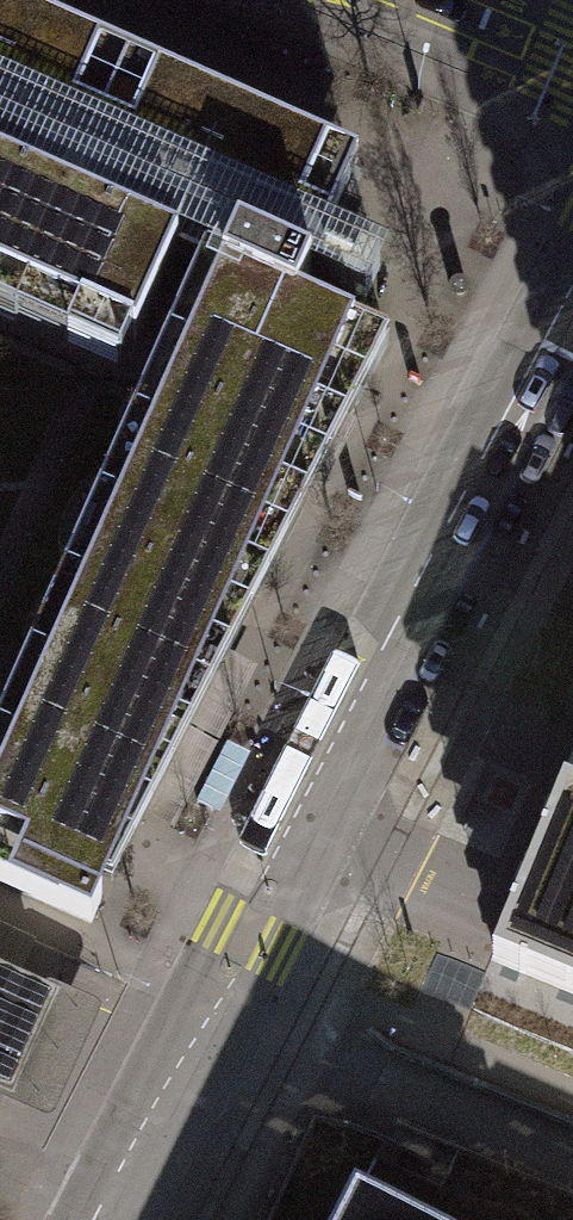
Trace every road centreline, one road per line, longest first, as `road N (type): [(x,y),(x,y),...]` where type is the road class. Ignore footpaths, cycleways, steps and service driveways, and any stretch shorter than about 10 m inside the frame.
road 1 (unclassified): [(93,1219),(572,285)]
road 2 (residential): [(439,0),(572,57)]

